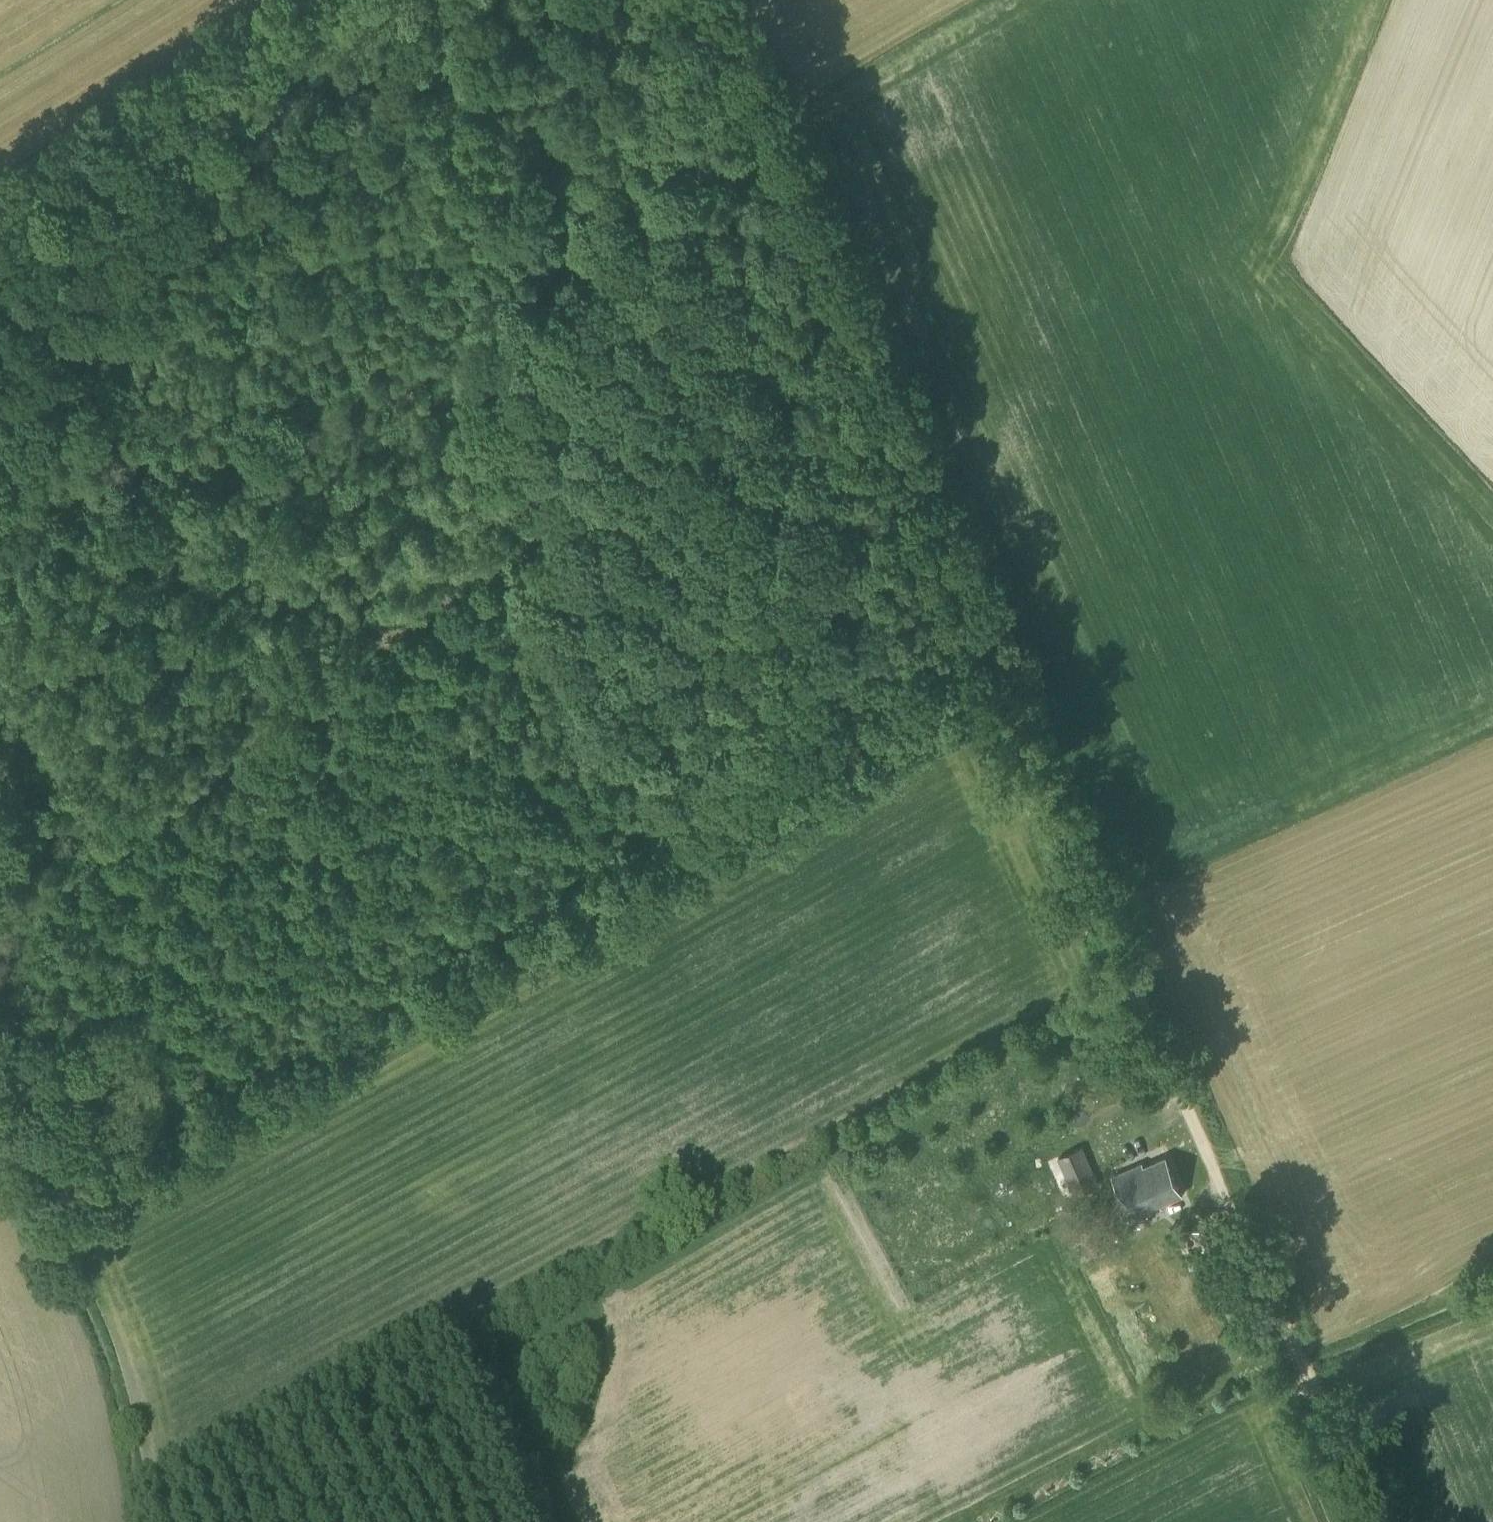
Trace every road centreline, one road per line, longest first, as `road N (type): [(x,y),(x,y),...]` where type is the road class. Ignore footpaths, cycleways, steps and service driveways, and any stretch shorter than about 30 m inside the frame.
road 1 (track): [(702,0),(1307,1379)]
road 2 (track): [(1307,1379),(1369,1521)]

